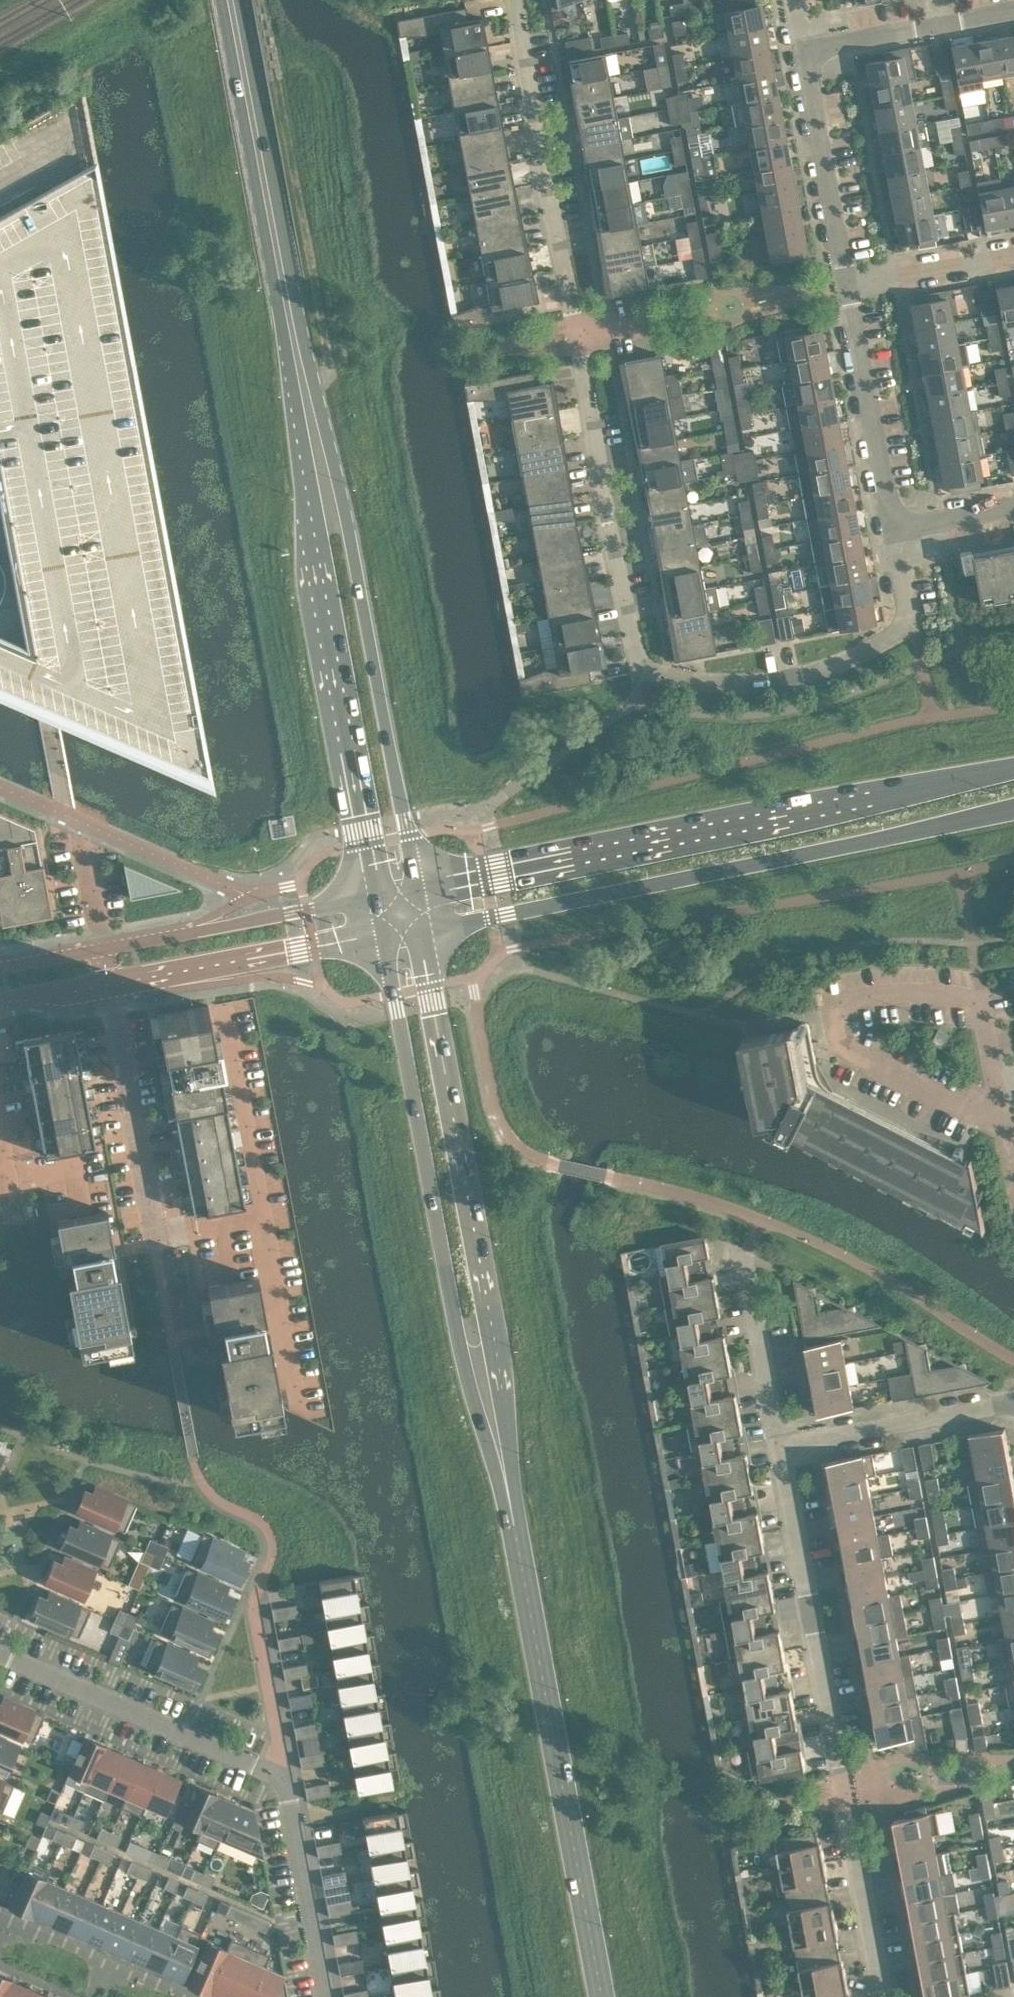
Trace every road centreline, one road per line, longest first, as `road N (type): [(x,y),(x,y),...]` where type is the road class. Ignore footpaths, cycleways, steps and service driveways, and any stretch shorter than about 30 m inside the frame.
road 1 (residential): [(891,529),(911,624),(787,679),(695,678),(638,662),(515,0)]
road 2 (secondary): [(1013,767),(415,890)]
road 3 (secondary): [(421,929),(1013,809)]
road 4 (primary): [(605,1996),(495,1408)]
road 5 (residential): [(882,1996),(779,1442)]
road 6 (primary): [(415,890),(332,424),(300,357)]
road 7 (primary): [(300,357),(300,446),(376,898)]
road 8 (residential): [(325,1996),(279,1770),(0,1648)]
road 9 (primary): [(383,936),(456,1329),(495,1408)]
road 10 (primary): [(495,1408),(492,1325),(421,929)]
road 11 (track): [(318,394),(333,374),(263,0)]
road 12 (primary): [(300,357),(231,0)]
road 13 (residential): [(1002,1120),(835,1041),(831,1016),(981,998)]
road 14 (unclassified): [(108,982),(383,936)]
road 15 (unclassified): [(376,898),(103,953)]
road 16 (residential): [(843,283),(891,529)]
road 17 (residential): [(1013,1403),(779,1442)]
road 18 (residential): [(803,55),(843,283)]
road 19 (residential): [(803,55),(1013,13)]
road 20 (residential): [(779,1442),(745,1259)]
road 21 (residential): [(843,283),(1013,252)]
road 22 (residential): [(891,529),(1013,504)]

